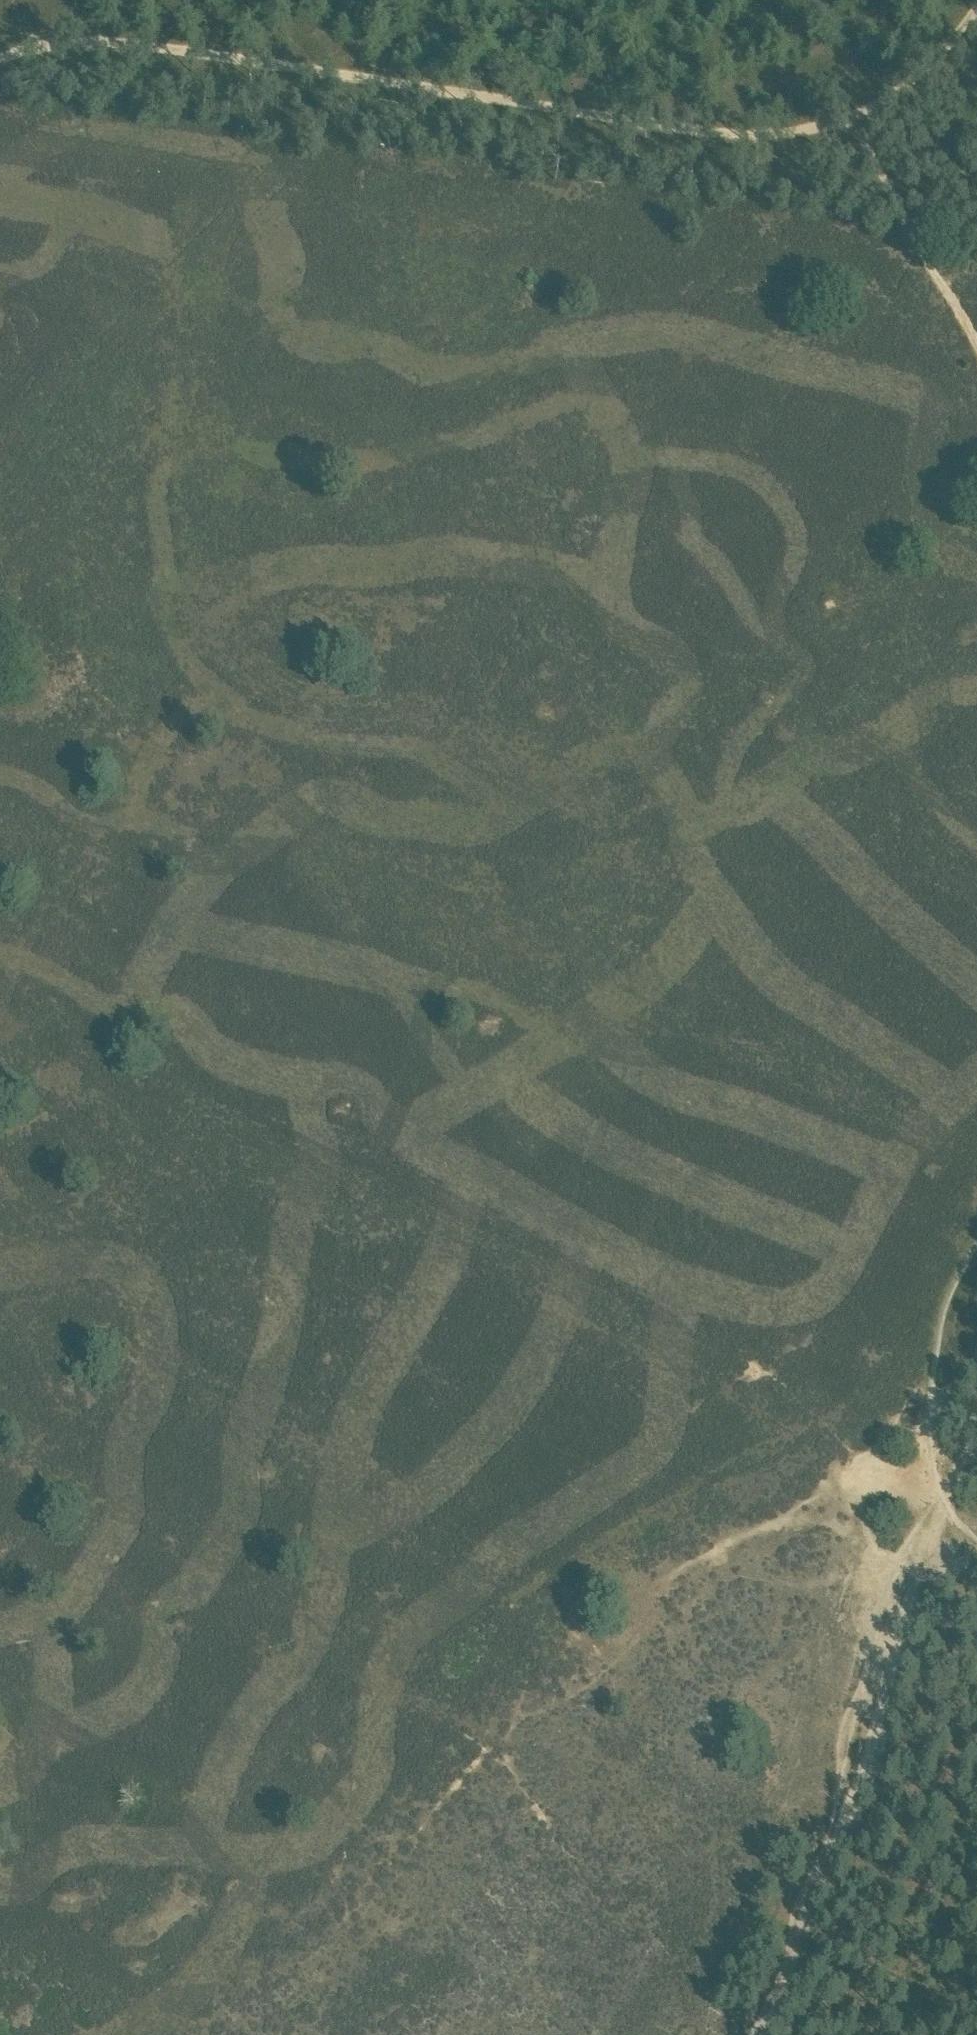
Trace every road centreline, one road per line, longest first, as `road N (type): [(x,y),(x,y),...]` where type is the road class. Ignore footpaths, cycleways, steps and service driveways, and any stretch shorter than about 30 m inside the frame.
road 1 (track): [(93,37),(694,129),(764,134),(854,119)]
road 2 (track): [(770,2034),(934,1473)]
road 3 (track): [(854,119),(976,344)]
road 4 (track): [(801,1940),(976,2024)]
road 5 (track): [(854,119),(900,93),(976,6)]
road 6 (track): [(934,1473),(976,1342)]

